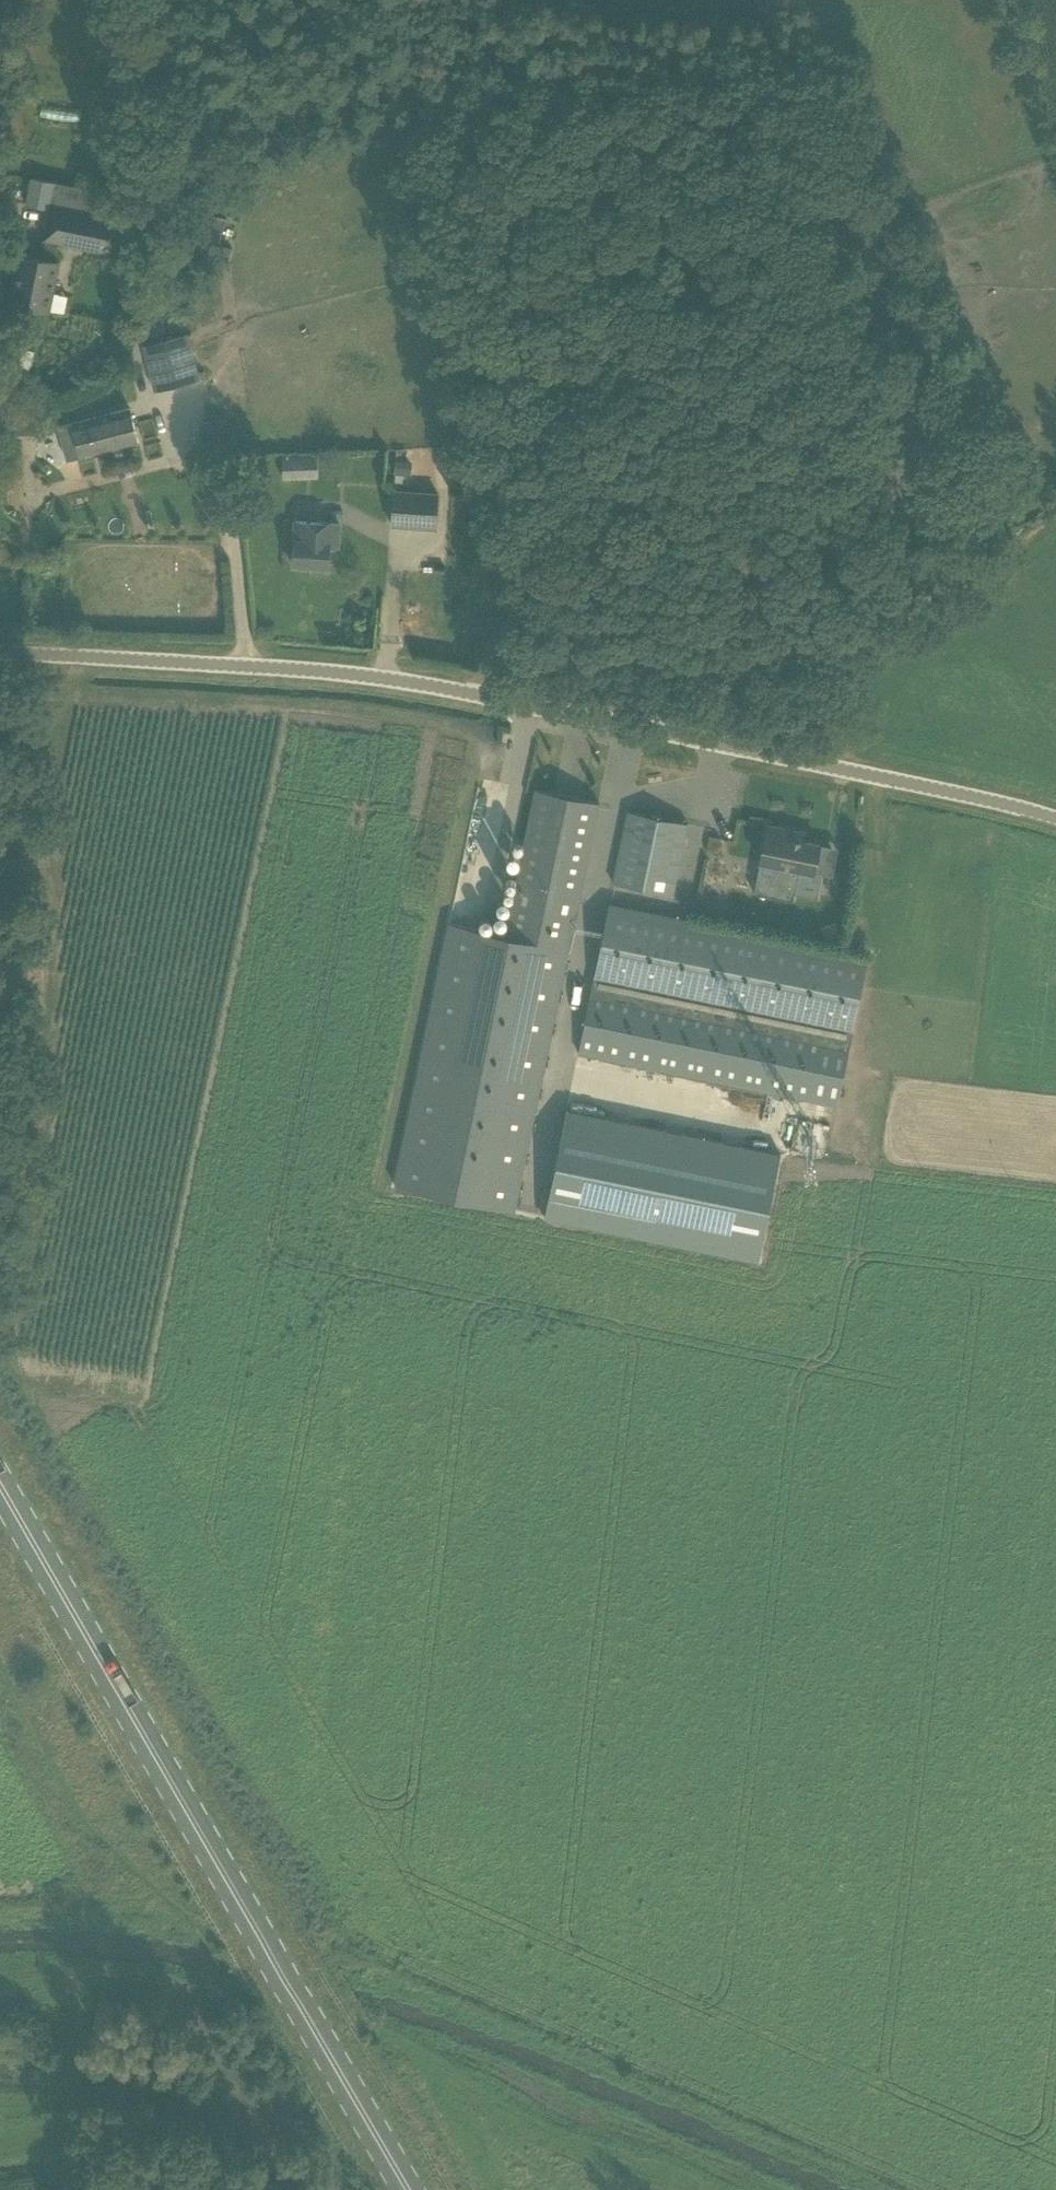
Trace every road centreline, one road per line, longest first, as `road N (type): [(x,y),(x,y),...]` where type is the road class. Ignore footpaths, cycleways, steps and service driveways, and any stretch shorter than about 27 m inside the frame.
road 1 (unclassified): [(1055,821),(559,709),(270,668),(0,647)]
road 2 (primary): [(414,2189),(0,1476)]

